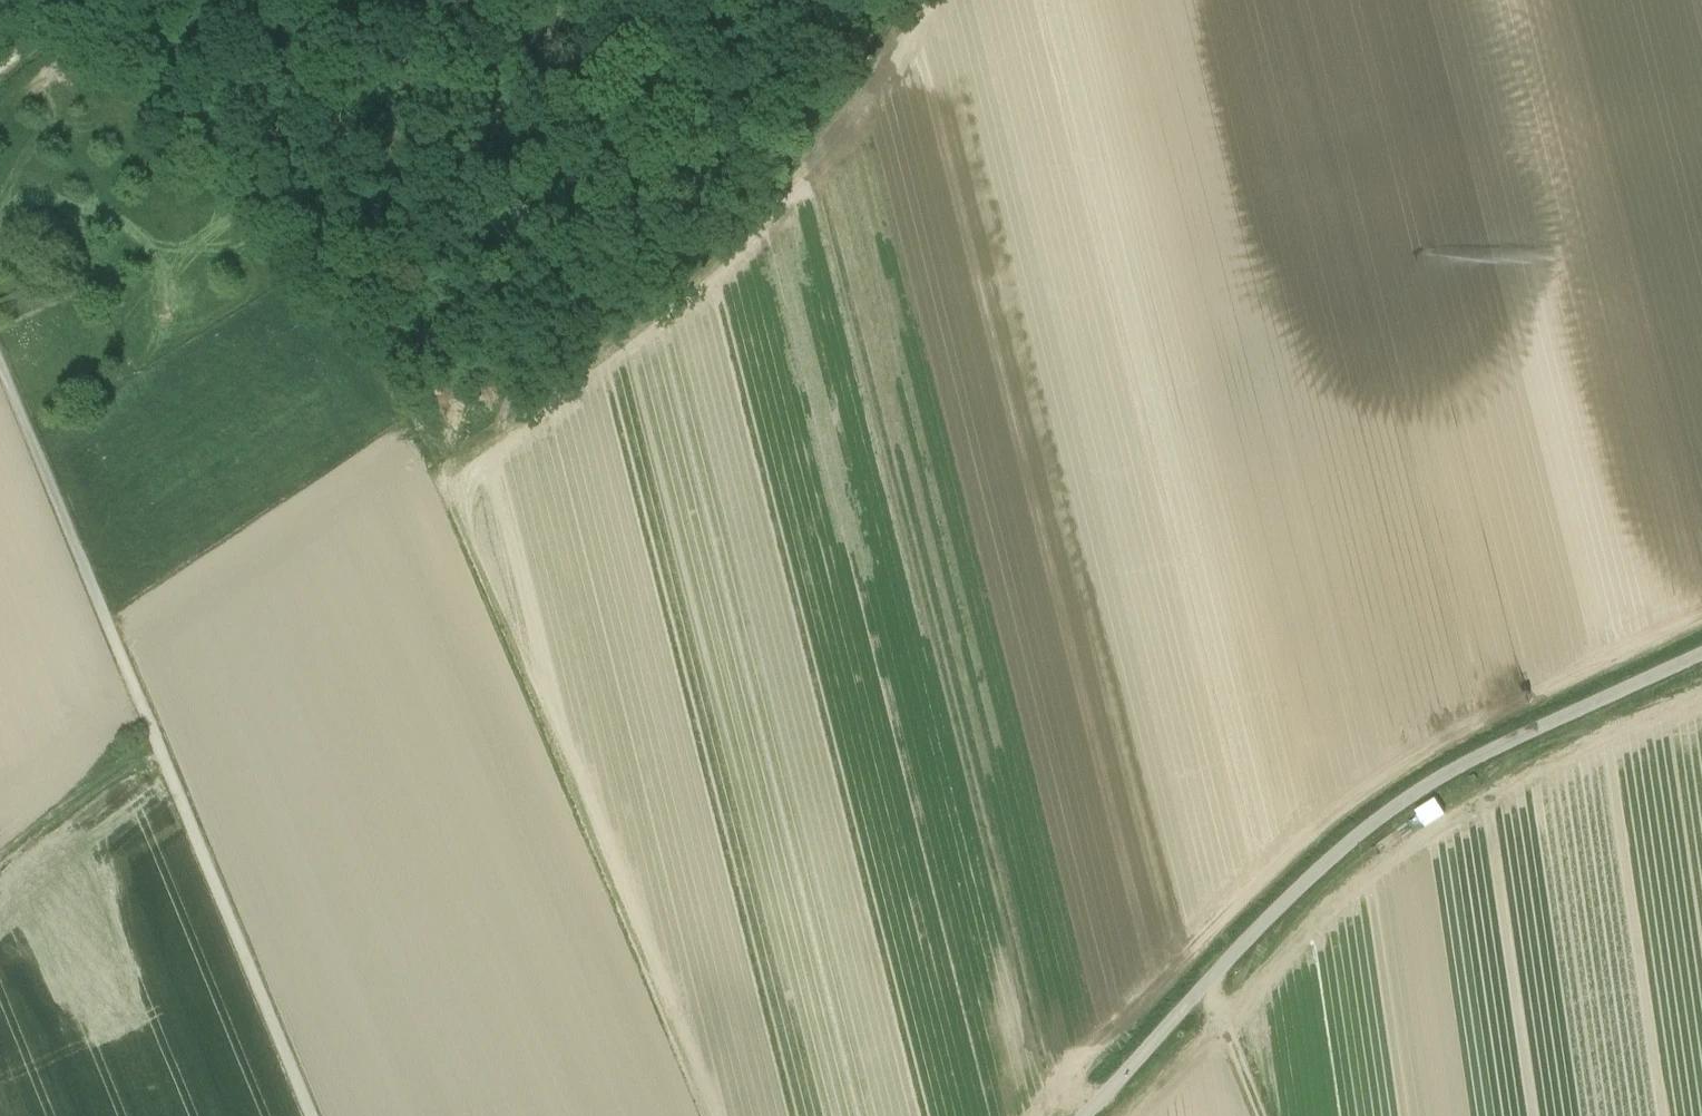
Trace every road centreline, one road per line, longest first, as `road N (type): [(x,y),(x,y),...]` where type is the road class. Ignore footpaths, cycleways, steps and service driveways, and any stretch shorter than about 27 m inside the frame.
road 1 (track): [(0,377),(309,1115)]
road 2 (track): [(1090,1115),(1362,823),(1701,650)]

